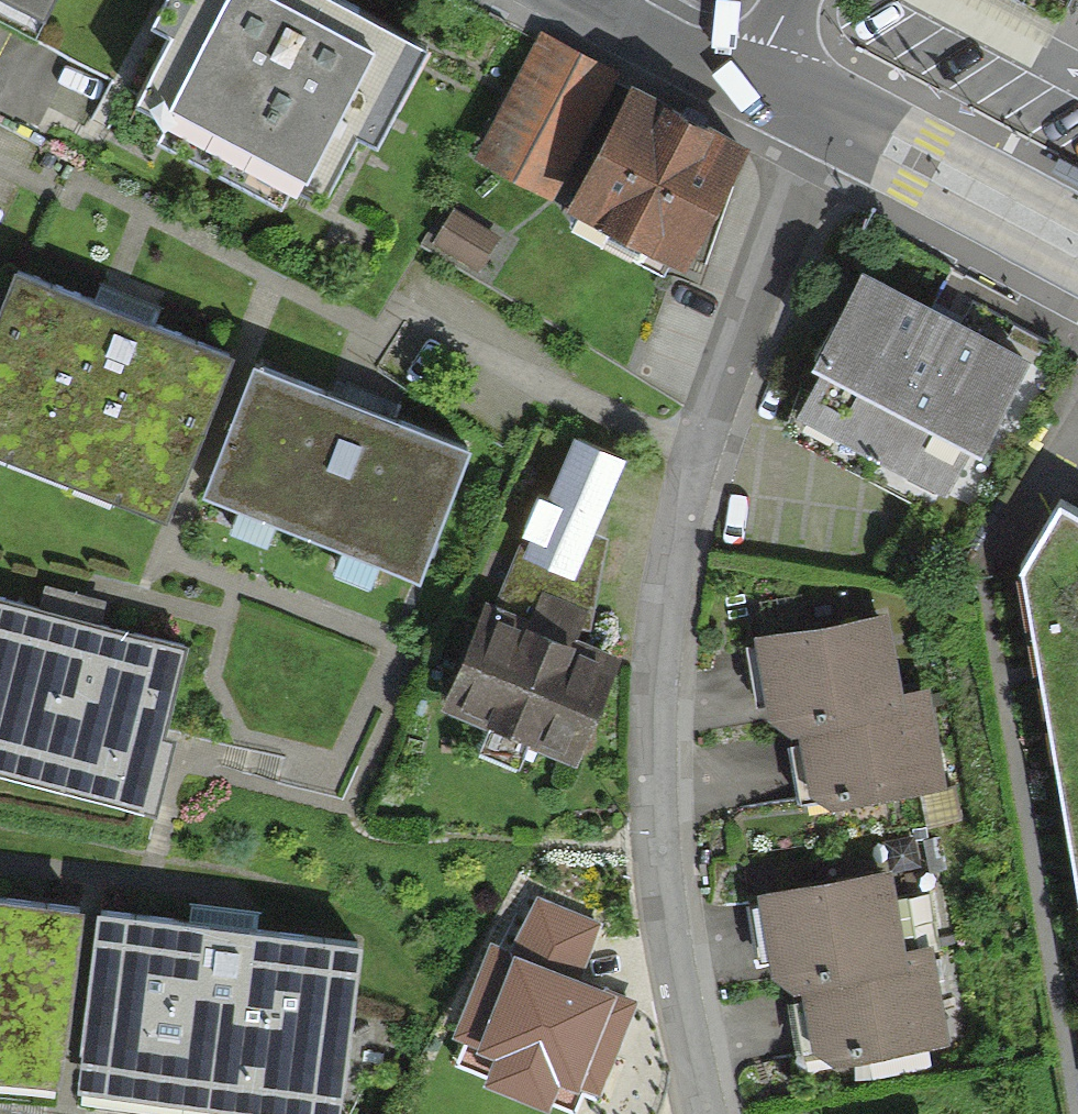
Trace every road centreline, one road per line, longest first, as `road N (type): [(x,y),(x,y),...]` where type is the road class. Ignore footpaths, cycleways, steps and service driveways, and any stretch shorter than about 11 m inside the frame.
road 1 (residential): [(703,1113),(659,881),(655,682),(693,460),(823,113)]
road 2 (tertiary): [(1077,247),(823,113)]
road 3 (tertiary): [(752,82),(585,0)]

